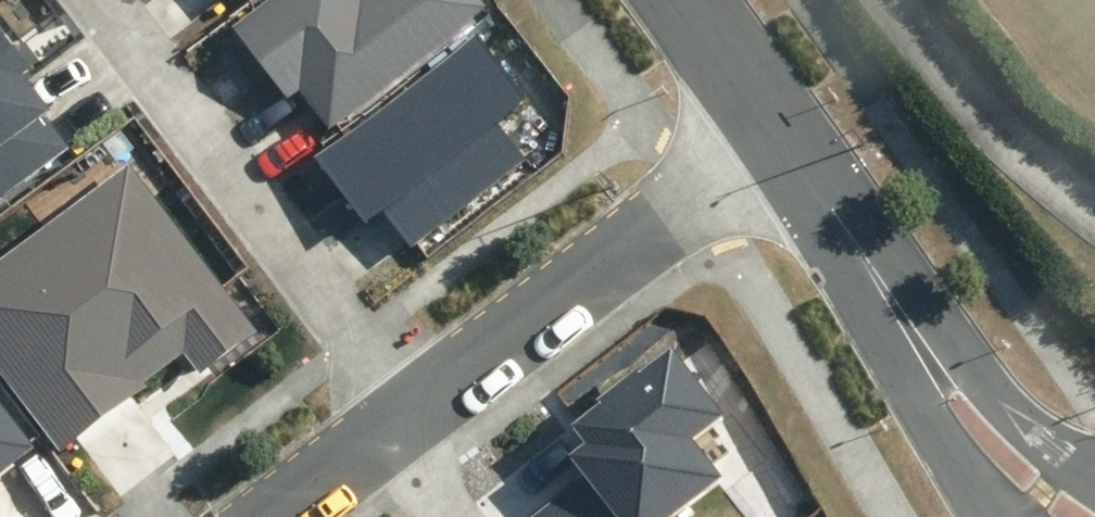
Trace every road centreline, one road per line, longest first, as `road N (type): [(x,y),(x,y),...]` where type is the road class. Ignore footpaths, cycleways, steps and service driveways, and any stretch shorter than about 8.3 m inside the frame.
road 1 (residential): [(95,0),(406,410)]
road 2 (residential): [(1087,516),(1053,484),(783,126)]
road 3 (residential): [(783,126),(406,410)]
road 4 (residential): [(783,126),(687,0)]
road 5 (residential): [(380,430),(264,516)]

